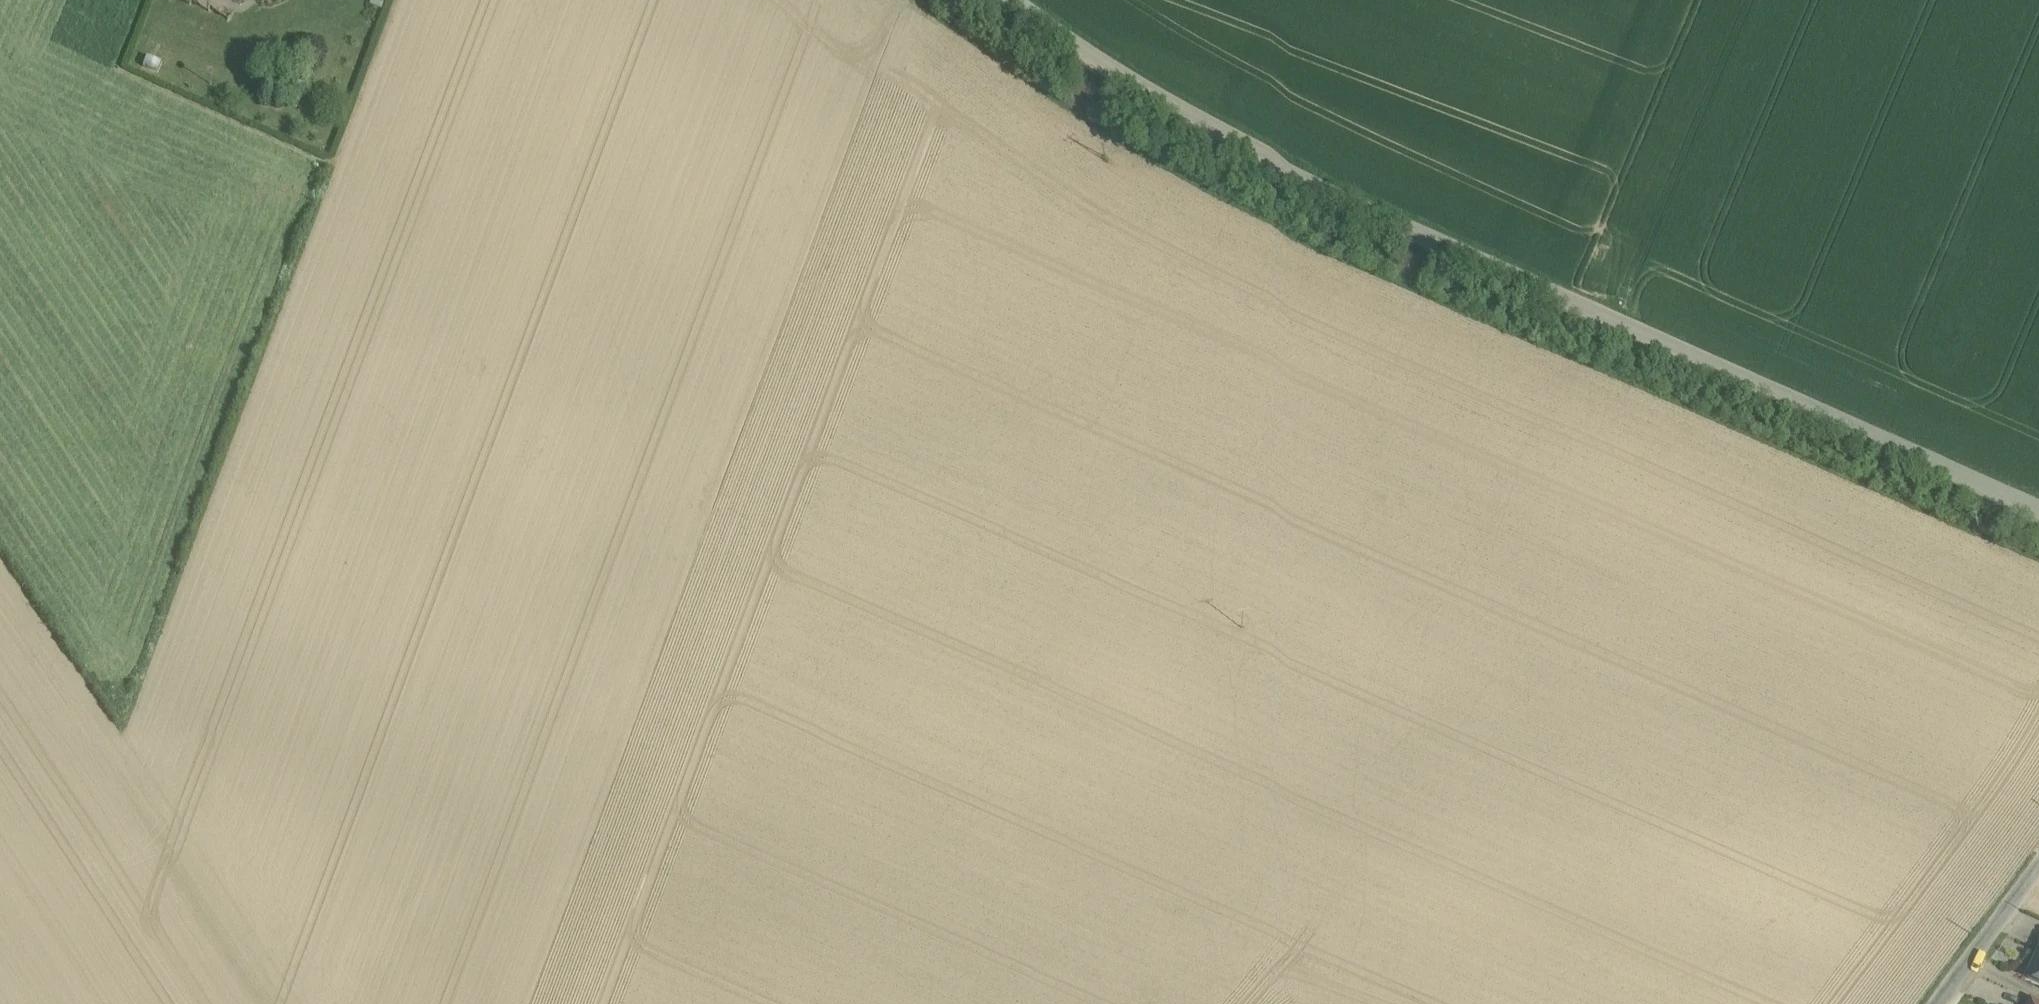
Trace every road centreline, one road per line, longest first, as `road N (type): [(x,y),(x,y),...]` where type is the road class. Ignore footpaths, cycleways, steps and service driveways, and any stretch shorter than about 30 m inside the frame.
road 1 (unclassified): [(1023,0),(1160,88),(1376,203),(2038,509)]
road 2 (unclassified): [(1936,1003),(2038,864)]

